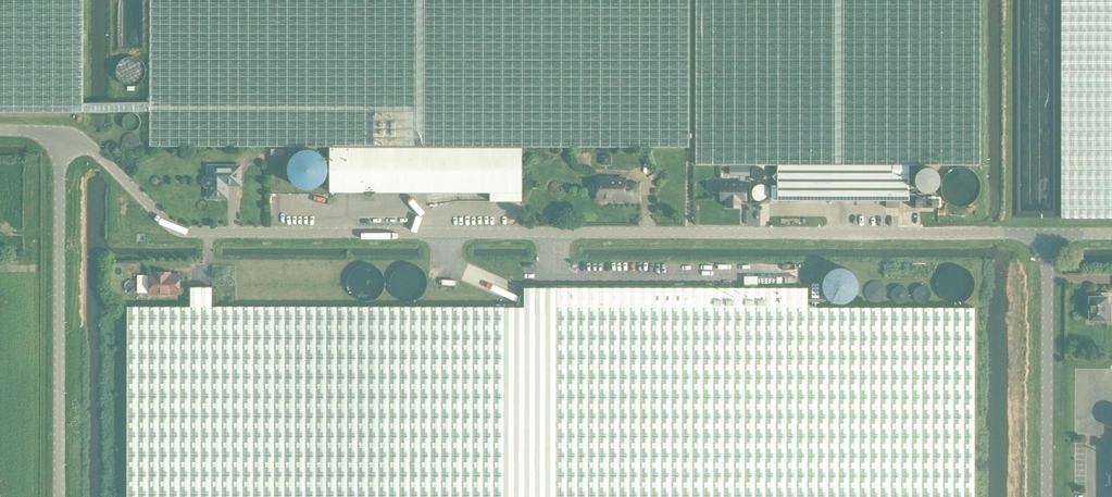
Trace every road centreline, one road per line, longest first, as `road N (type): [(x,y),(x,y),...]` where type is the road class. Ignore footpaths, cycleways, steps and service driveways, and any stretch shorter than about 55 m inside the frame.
road 1 (unclassified): [(58,133),(77,139),(173,227),(194,234),(1049,235)]
road 2 (unclassified): [(58,133),(58,496)]
road 3 (unclassified): [(1049,235),(1048,496)]

